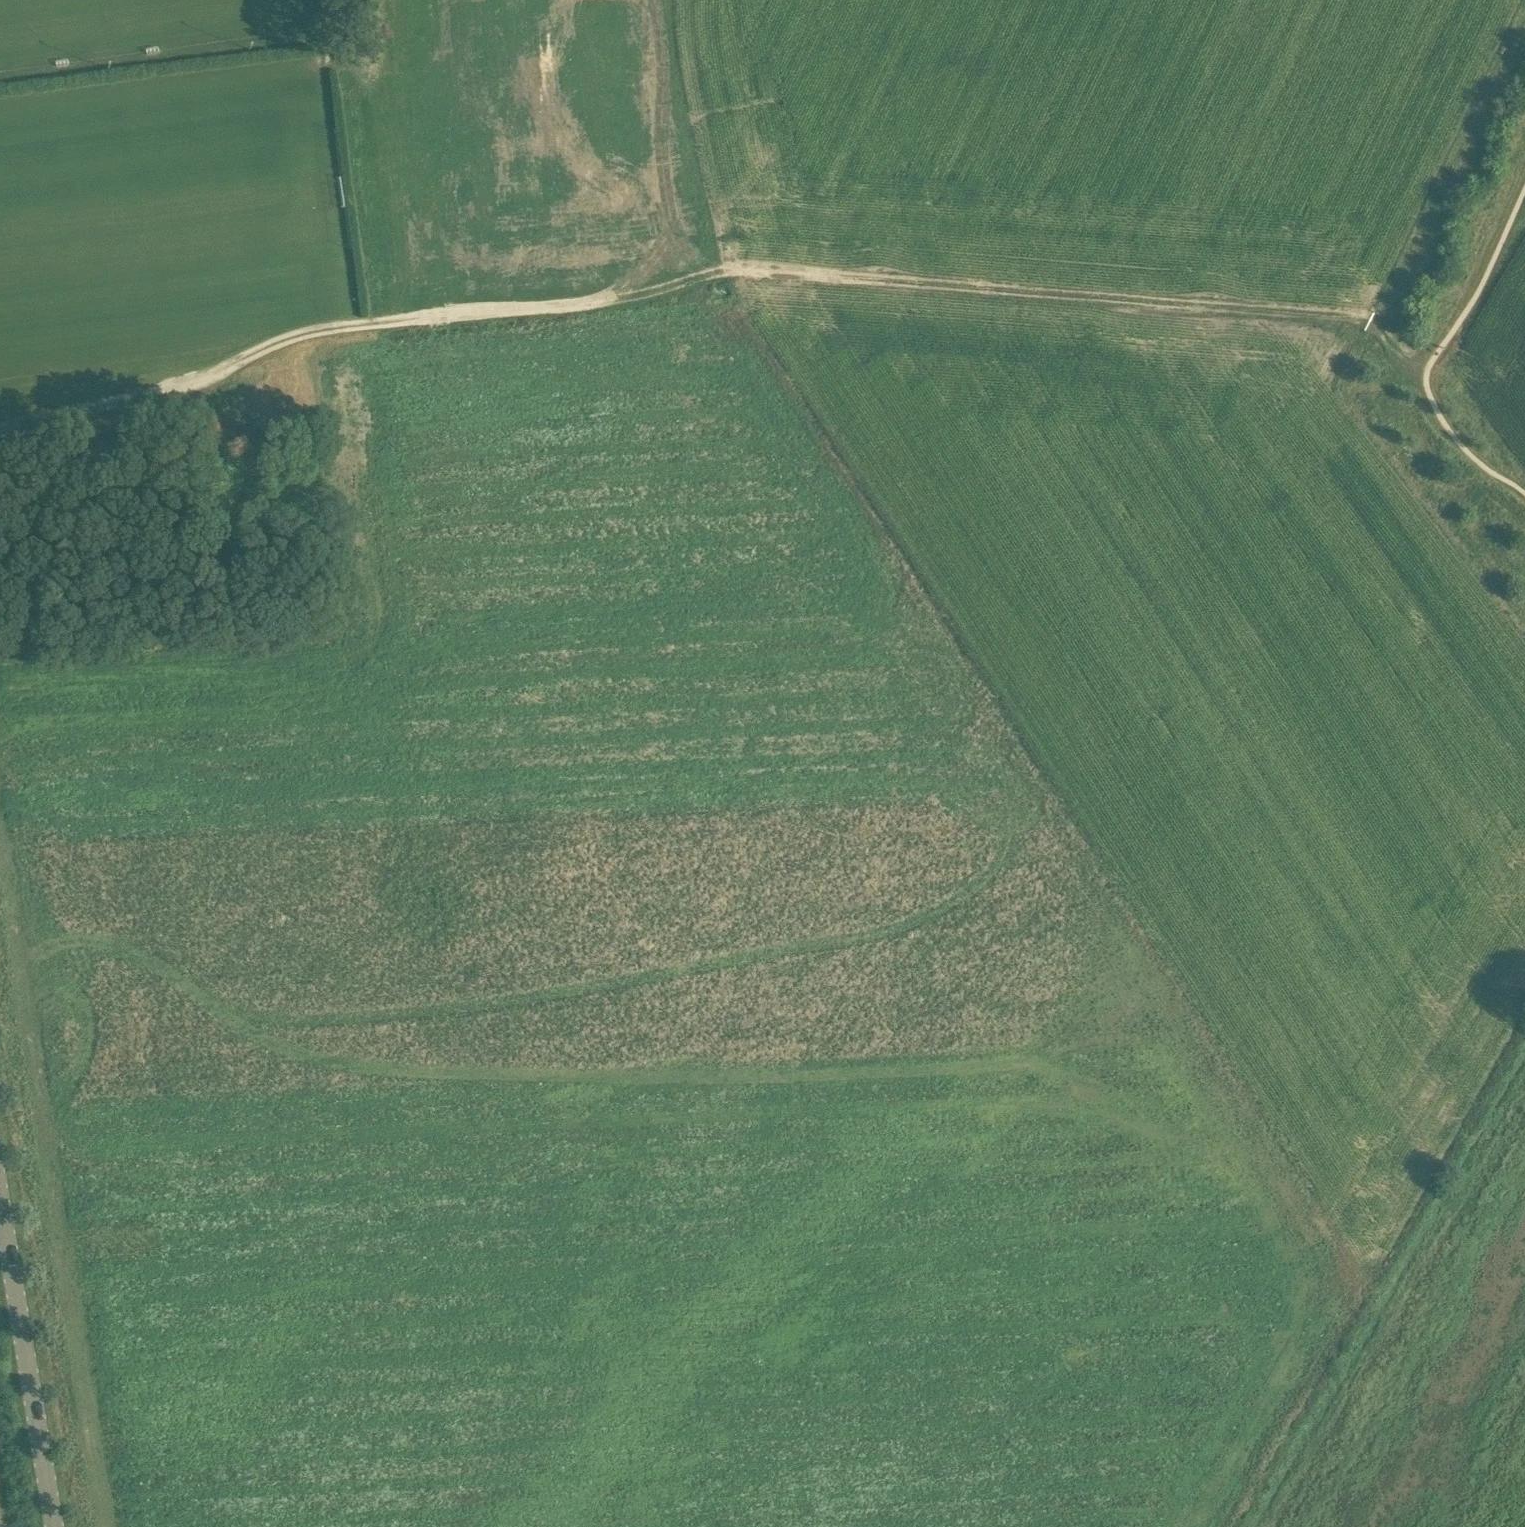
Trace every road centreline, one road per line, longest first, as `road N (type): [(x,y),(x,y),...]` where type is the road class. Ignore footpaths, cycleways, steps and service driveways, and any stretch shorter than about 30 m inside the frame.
road 1 (tertiary): [(55,1526),(0,1193)]

